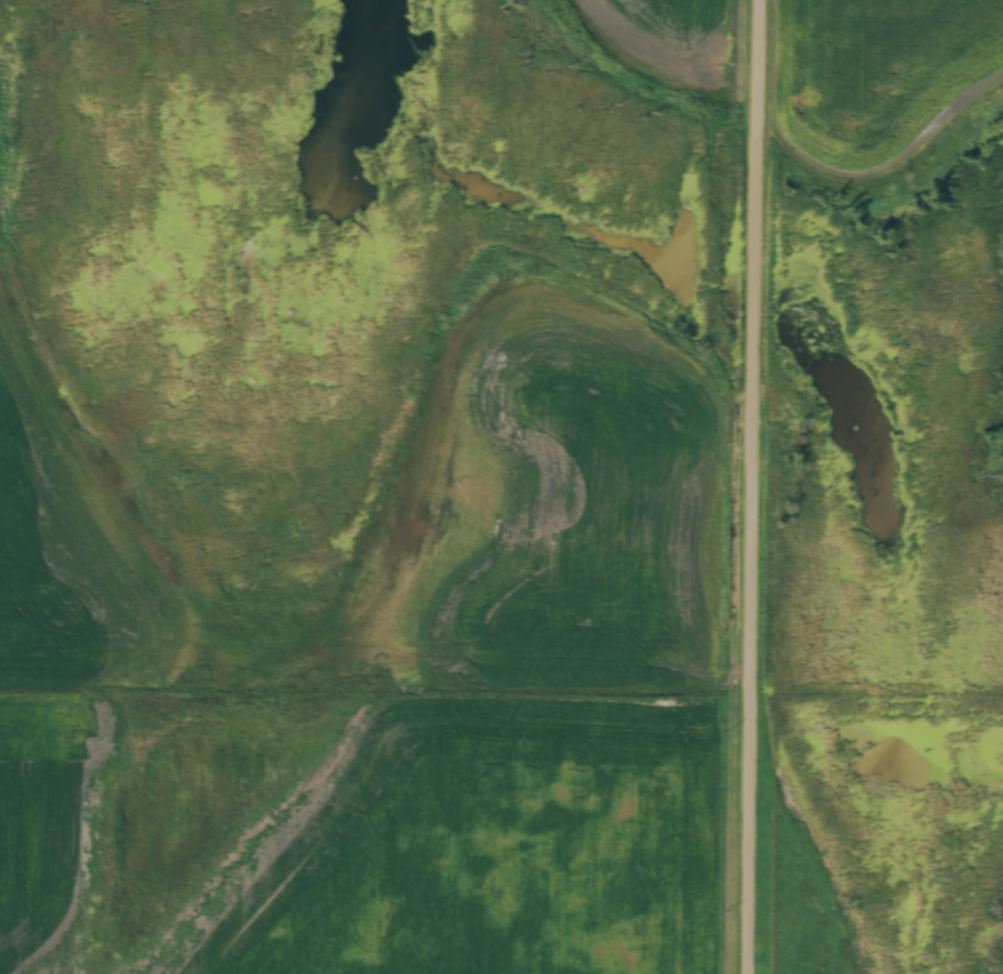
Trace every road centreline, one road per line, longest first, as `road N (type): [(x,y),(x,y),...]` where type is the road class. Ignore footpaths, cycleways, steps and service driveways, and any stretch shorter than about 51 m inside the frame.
road 1 (residential): [(748,973),(759,0)]

